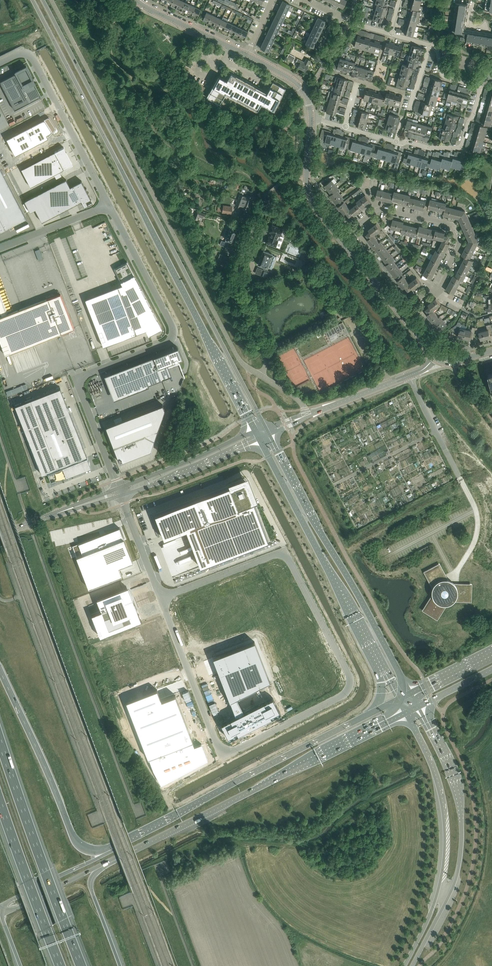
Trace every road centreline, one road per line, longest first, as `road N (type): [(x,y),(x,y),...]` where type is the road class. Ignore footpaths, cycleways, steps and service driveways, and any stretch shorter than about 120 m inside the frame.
road 1 (secondary): [(33,0),(255,431)]
road 2 (secondary): [(265,428),(42,0)]
road 3 (unclassified): [(160,598),(216,743),(234,750),(340,697),(350,684),(289,560),(274,555)]
road 4 (unclassified): [(110,205),(174,330),(165,344),(80,379),(118,488)]
road 5 (primary): [(96,870),(406,713)]
road 6 (secondary): [(259,439),(397,699)]
road 7 (secondary): [(409,693),(269,435)]
road 8 (trunk): [(353,722),(104,850)]
road 9 (motorway): [(81,965),(0,742)]
road 10 (motorway): [(104,850),(77,842),(0,669)]
road 11 (residential): [(412,303),(440,286),(448,271),(458,246),(450,224),(381,209),(353,229)]
road 12 (primary): [(447,899),(460,805),(418,707)]
road 13 (unclassified): [(0,62),(31,56),(110,205)]
road 14 (residential): [(396,142),(458,147),(480,92),(441,74),(429,46)]
road 15 (residential): [(261,375),(264,353),(231,284),(266,195)]
road 16 (primary): [(406,713),(443,803),(438,894)]
road 17 (motorway): [(0,802),(59,965)]
road 18 (unclassified): [(121,496),(259,439)]
road 19 (unclassified): [(255,431),(118,488)]
road 20 (unclassified): [(307,415),(433,359)]
road 21 (tertiary): [(340,239),(309,198),(311,120)]
road 22 (tertiary): [(246,55),(135,0)]
road 23 (unclassified): [(274,555),(160,598)]
road 24 (trunk): [(104,850),(0,911)]

